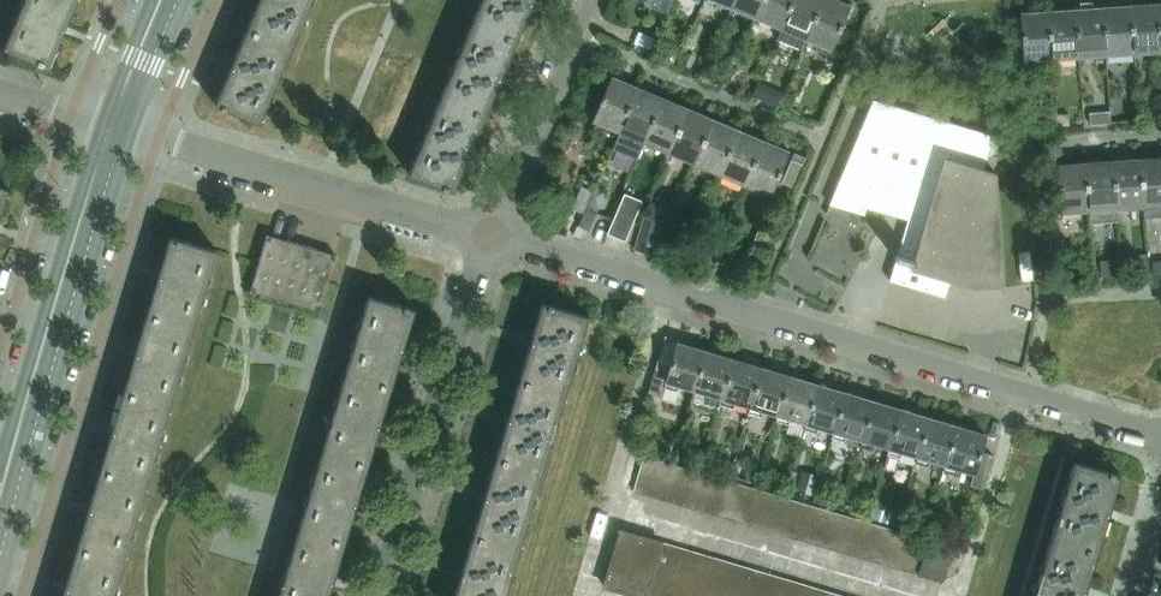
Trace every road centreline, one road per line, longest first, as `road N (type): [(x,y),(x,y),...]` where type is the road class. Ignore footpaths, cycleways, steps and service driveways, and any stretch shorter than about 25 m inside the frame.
road 1 (residential): [(1160,435),(489,230)]
road 2 (residential): [(489,230),(110,125)]
road 3 (residential): [(489,230),(380,595)]
road 4 (secondary): [(17,436),(110,125)]
road 5 (residential): [(489,230),(586,0)]
road 6 (secondary): [(110,125),(162,0)]

